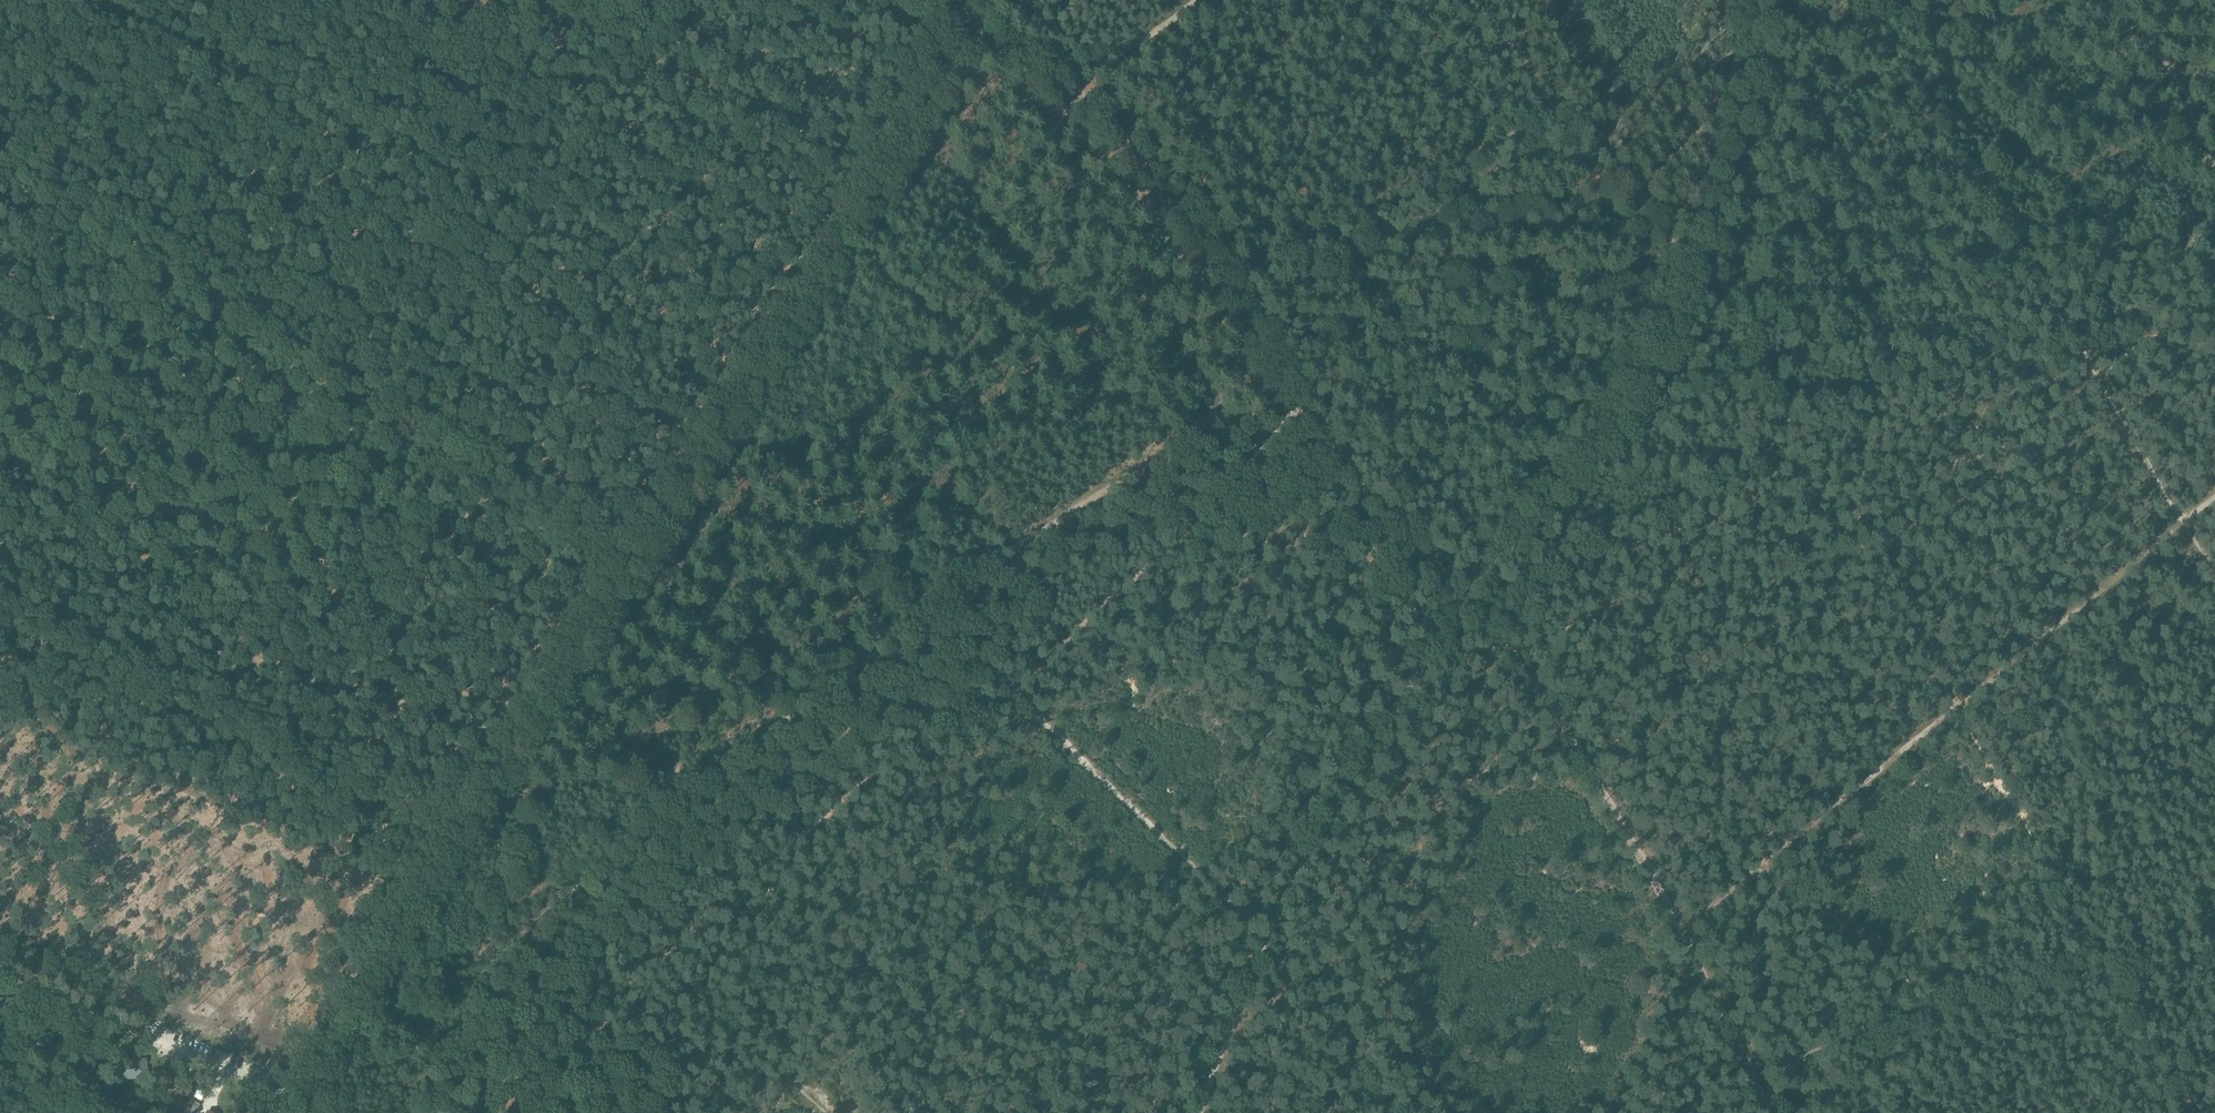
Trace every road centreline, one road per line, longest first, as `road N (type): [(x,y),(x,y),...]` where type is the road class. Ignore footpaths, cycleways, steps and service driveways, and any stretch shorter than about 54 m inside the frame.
road 1 (track): [(1777,1112),(1683,924),(1532,682),(1459,585),(1295,412),(1180,214),(1101,125),(971,40)]
road 2 (track): [(441,1112),(440,1063),(518,942),(686,786),(785,726),(936,590),(1190,434),(1234,373),(1235,302)]
road 3 (track): [(825,1112),(655,960),(913,739),(1012,687),(1295,412)]
road 4 (track): [(1197,1112),(1267,937),(730,419)]
road 5 (track): [(842,522),(920,468),(990,397),(1071,342),(1203,287),(1227,289),(1553,99)]
road 6 (track): [(2214,316),(2189,317),(2139,346),(2030,436),(1932,475),(1848,524),(1734,552),(1569,625),(1542,653),(1532,682)]
road 7 (track): [(1267,937),(1324,812),(1395,697),(1655,359),(1697,279)]
road 8 (track): [(633,569),(0,164)]
road 9 (track): [(154,0),(270,67),(802,306)]
road 10 (track): [(2214,495),(1683,924)]
road 11 (track): [(202,704),(542,191)]
road 12 (track): [(2097,377),(1870,0)]
road 13 (track): [(350,1008),(482,978),(549,973),(711,1008)]
road 14 (track): [(0,512),(157,266)]
road 15 (track): [(581,1112),(600,1023),(626,981),(655,960),(574,892)]
road 16 (track): [(2214,161),(2190,131),(2178,75),(2107,0)]
road 17 (track): [(1262,945),(1343,1112)]
road 18 (unclassified): [(282,1112),(372,973)]
road 19 (track): [(1050,85),(1154,30),(1190,0)]
road 20 (track): [(140,1035),(0,973)]
road 21 (track): [(1553,99),(1472,0)]

